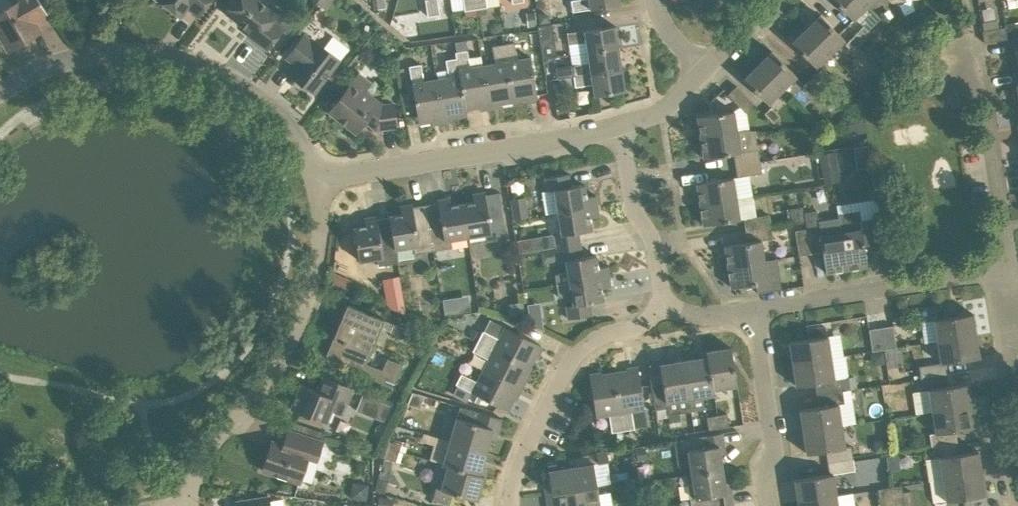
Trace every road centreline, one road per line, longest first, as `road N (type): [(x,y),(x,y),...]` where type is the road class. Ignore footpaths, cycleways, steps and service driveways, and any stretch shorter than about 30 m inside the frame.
road 1 (residential): [(0,94),(28,74),(90,56),(165,55),(230,81),(298,138),(318,183)]
road 2 (residential): [(187,504),(218,441),(291,344),(318,284),(318,183)]
road 3 (residential): [(318,183),(618,127)]
road 4 (residential): [(663,314),(588,342),(565,369),(515,474),(513,505)]
road 5 (residential): [(754,311),(1007,272)]
road 6 (residential): [(1007,272),(983,93),(962,47)]
road 7 (residential): [(769,505),(773,444),(754,311)]
road 8 (residential): [(663,314),(656,253),(640,225),(618,127)]

